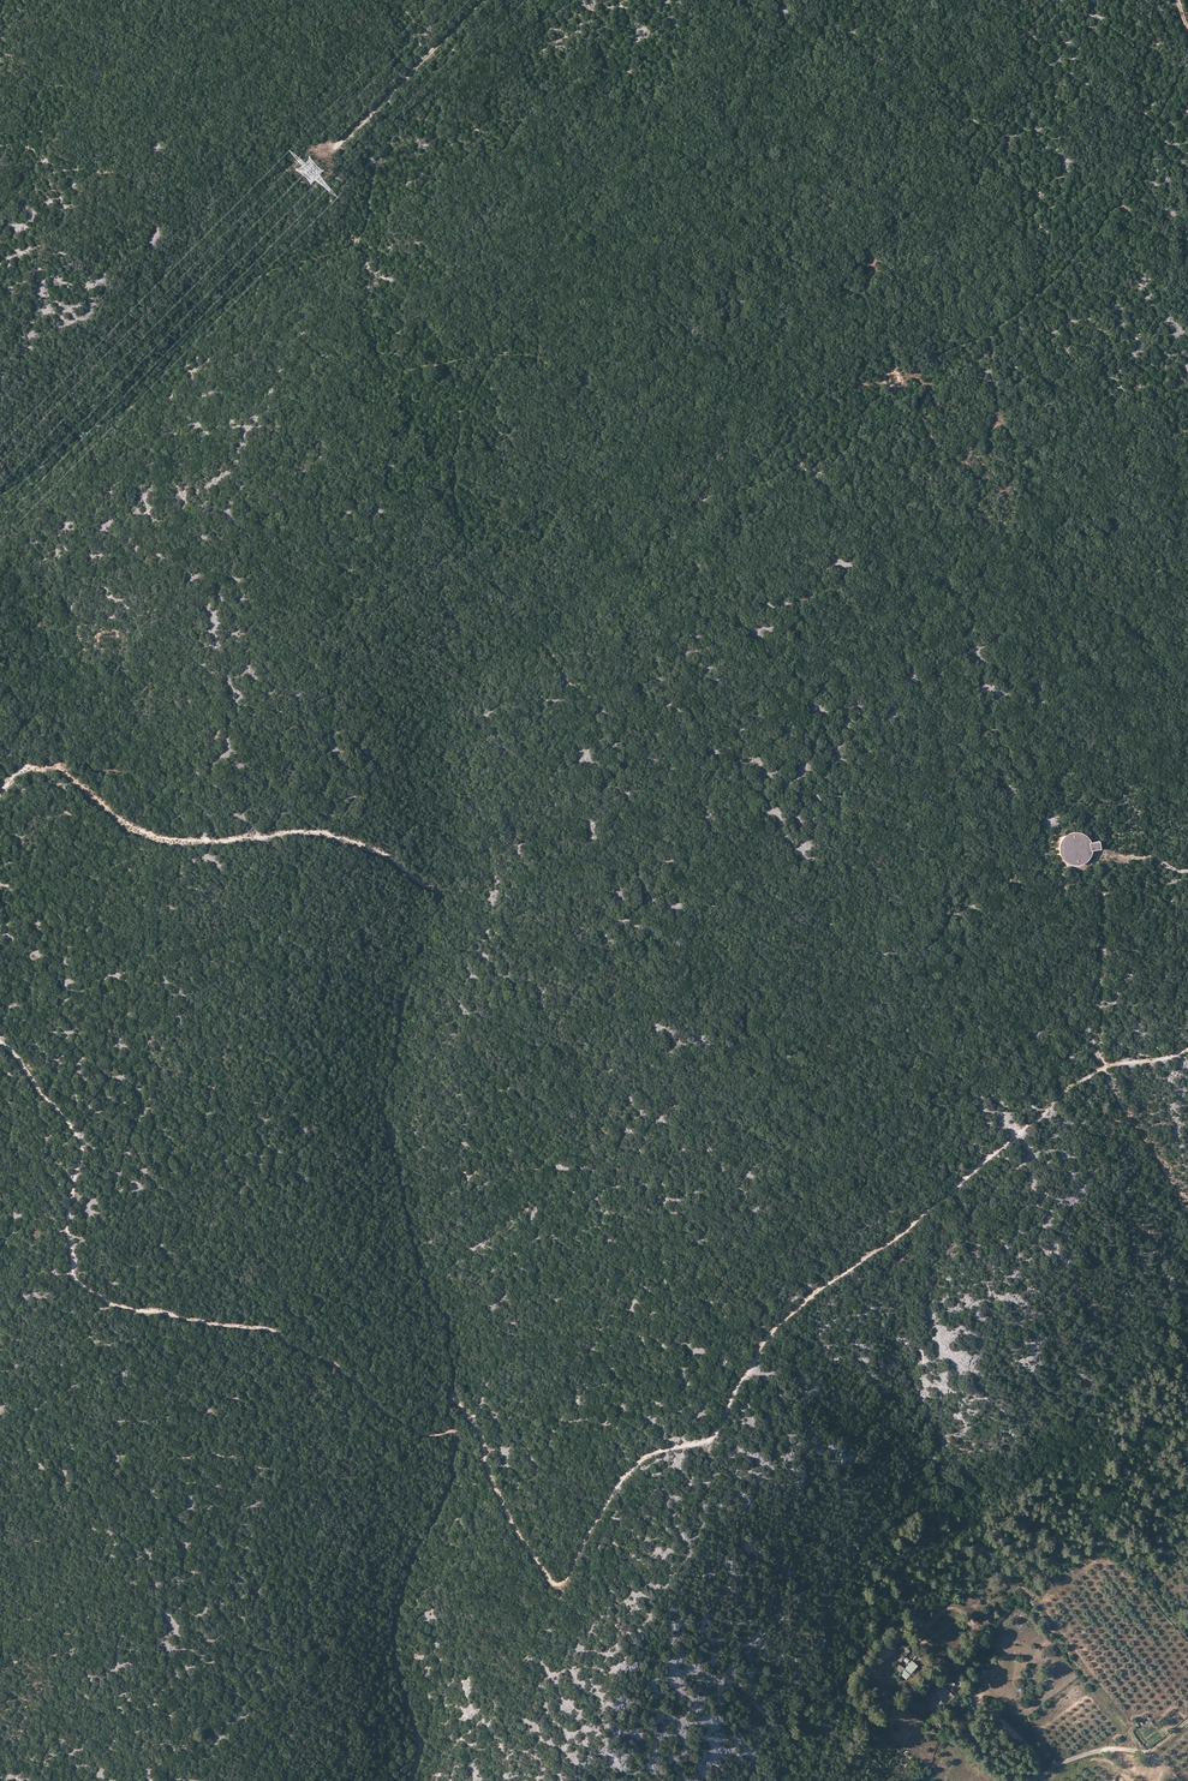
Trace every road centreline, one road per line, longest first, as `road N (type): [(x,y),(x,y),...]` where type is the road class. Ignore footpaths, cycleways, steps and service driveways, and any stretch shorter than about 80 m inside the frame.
road 1 (track): [(1187,1049),(1099,1068),(1014,1134),(892,1248),(781,1326),(744,1370),(707,1449),(639,1465),(559,1582),(544,1572),(511,1516),(466,1409),(450,1401),(457,1442),(444,1503),(417,1541),(400,1642),(424,1761),(417,1780)]
road 2 (track): [(482,0),(336,148)]

